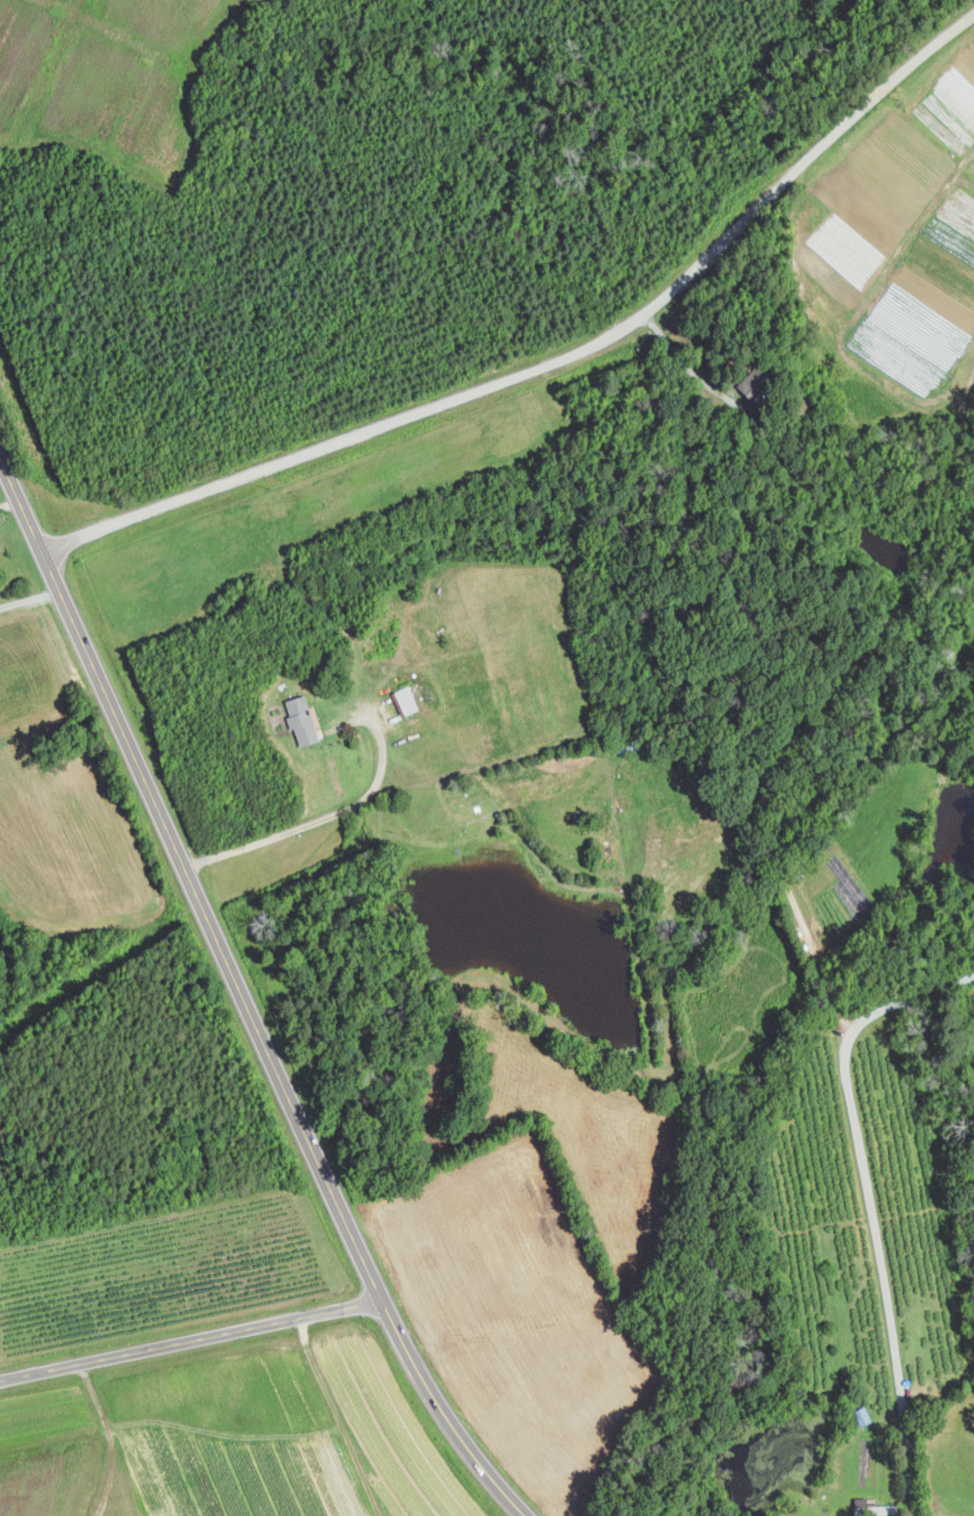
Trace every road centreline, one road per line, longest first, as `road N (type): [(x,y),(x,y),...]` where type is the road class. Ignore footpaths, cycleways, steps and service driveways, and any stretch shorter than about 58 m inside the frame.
road 1 (trunk): [(520,1515),(445,1423),(377,1299),(0,459)]
road 2 (residential): [(0,1380),(377,1299)]

